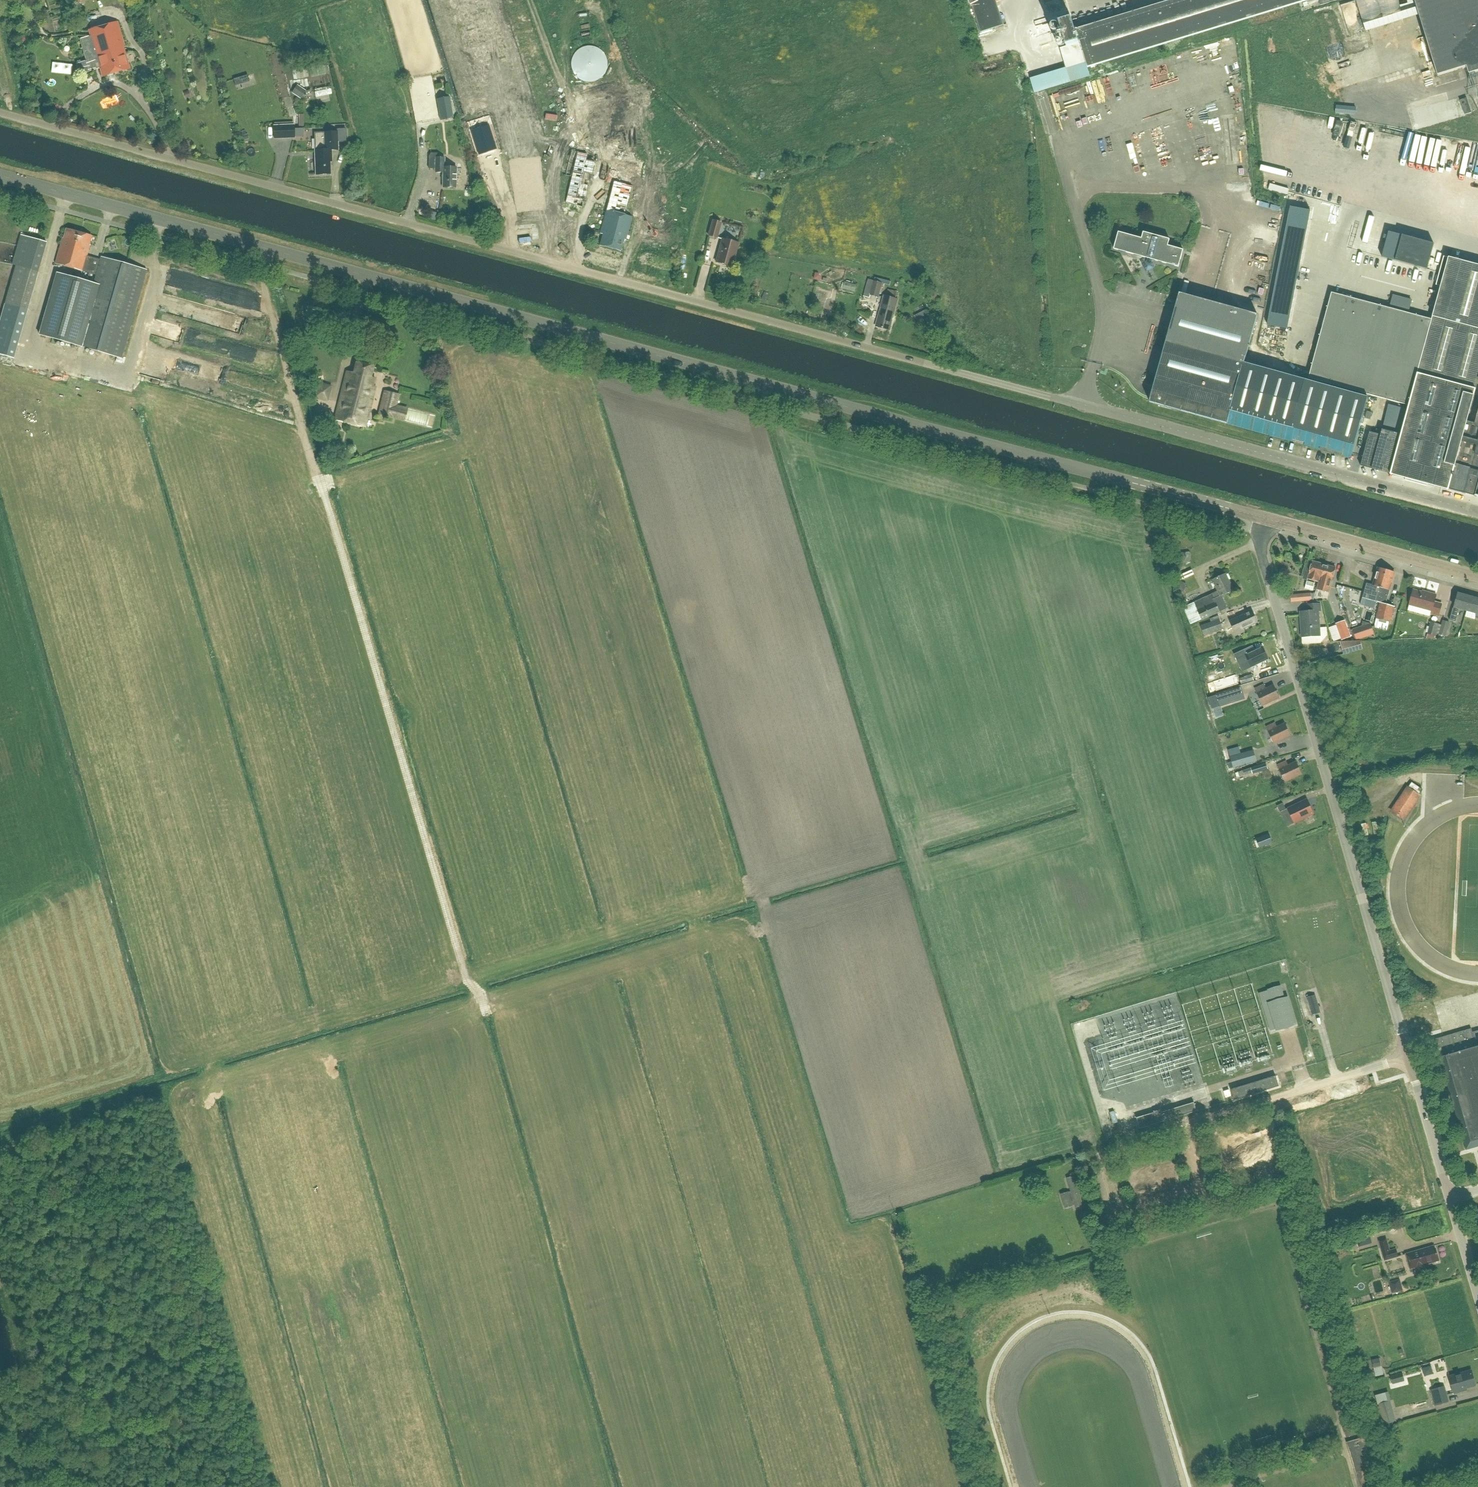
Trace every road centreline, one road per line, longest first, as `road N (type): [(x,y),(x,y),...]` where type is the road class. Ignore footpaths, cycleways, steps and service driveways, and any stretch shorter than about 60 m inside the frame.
road 1 (tertiary): [(1264,518),(0,174)]
road 2 (unclassified): [(1049,397),(0,111)]
road 3 (unclassified): [(1407,1057),(1261,551),(1264,518)]
road 4 (unclassified): [(1049,397),(1477,510)]
road 5 (unclassified): [(1477,1297),(1407,1057)]
road 6 (tertiary): [(1477,577),(1264,518)]
road 7 (unclassified): [(1211,1118),(1407,1057)]
road 8 (unclassified): [(1081,1161),(1211,1118)]

